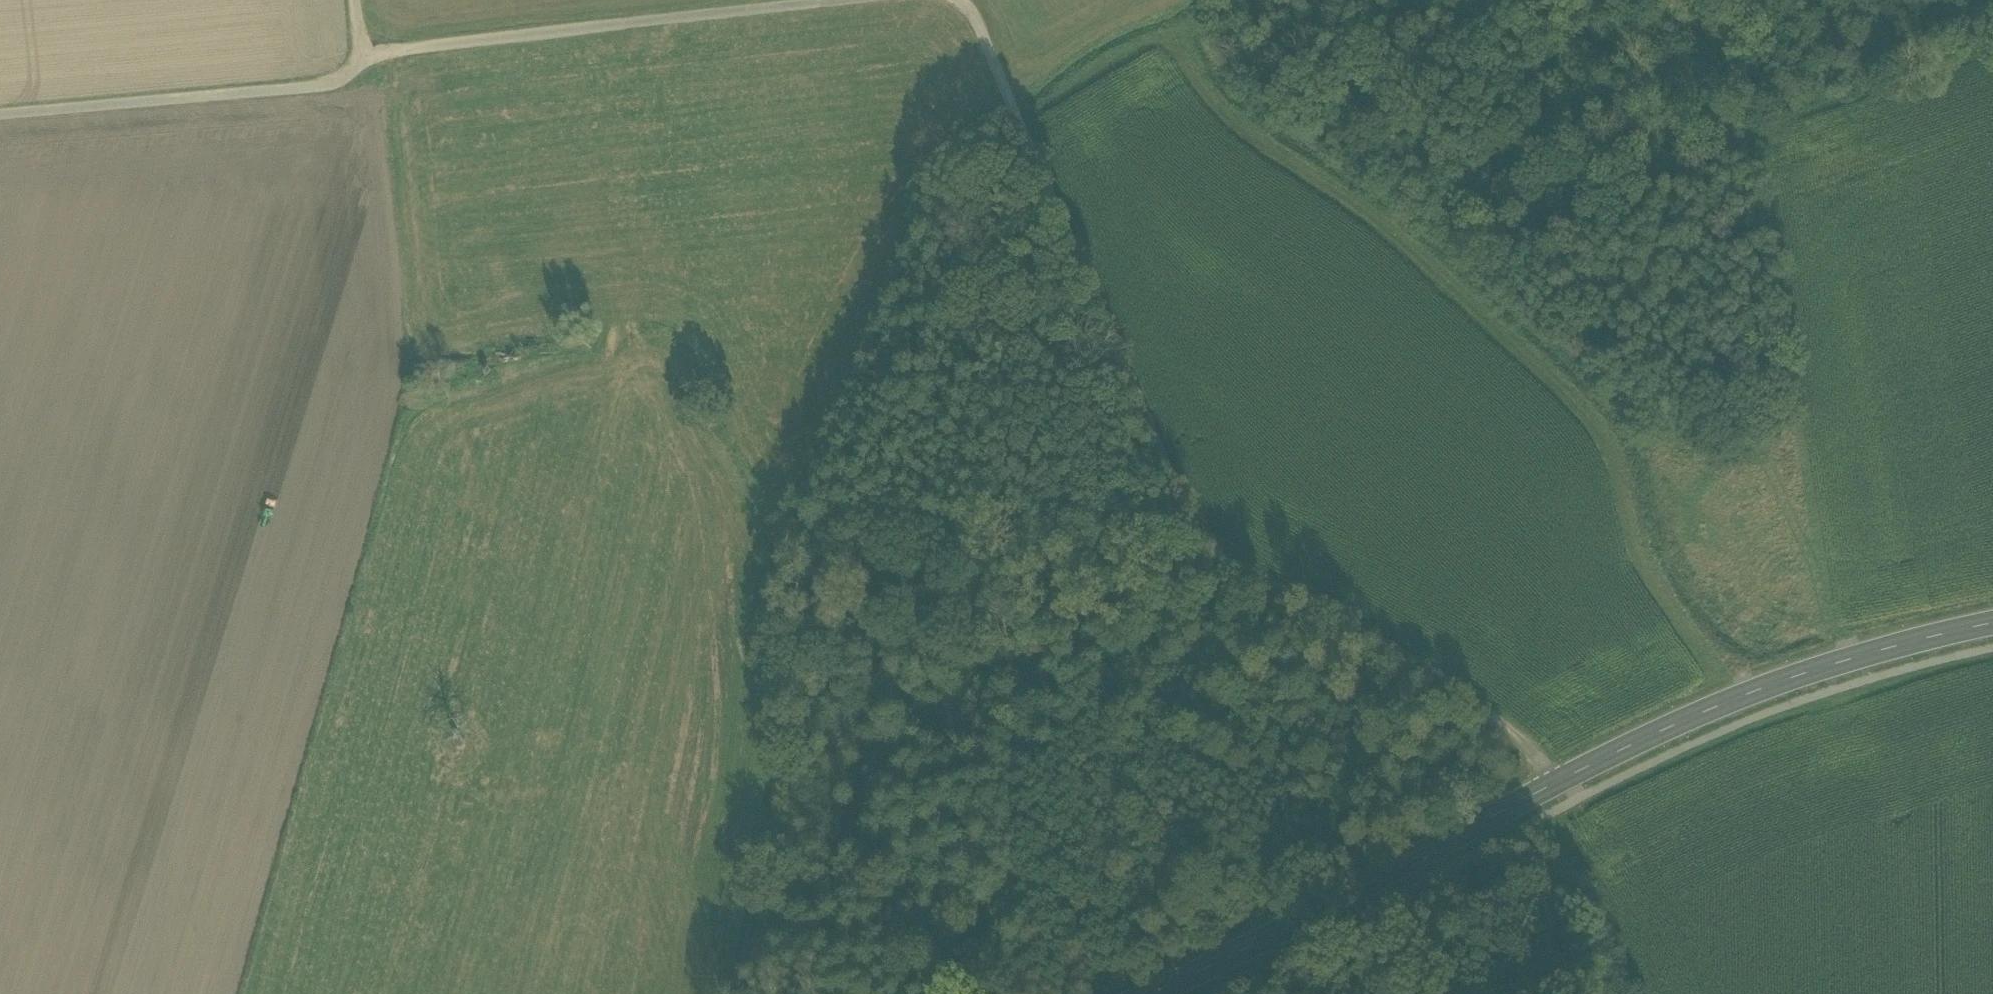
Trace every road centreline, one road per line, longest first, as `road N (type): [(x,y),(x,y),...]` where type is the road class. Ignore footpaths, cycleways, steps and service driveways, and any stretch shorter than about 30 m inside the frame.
road 1 (unclassified): [(1556,783),(1468,697),(1198,543),(966,0)]
road 2 (unclassified): [(842,0),(362,56),(341,85),(0,116)]
road 3 (tertiary): [(1556,783),(1756,692),(1910,642),(1992,626)]
road 4 (tertiary): [(1155,993),(1556,783)]

